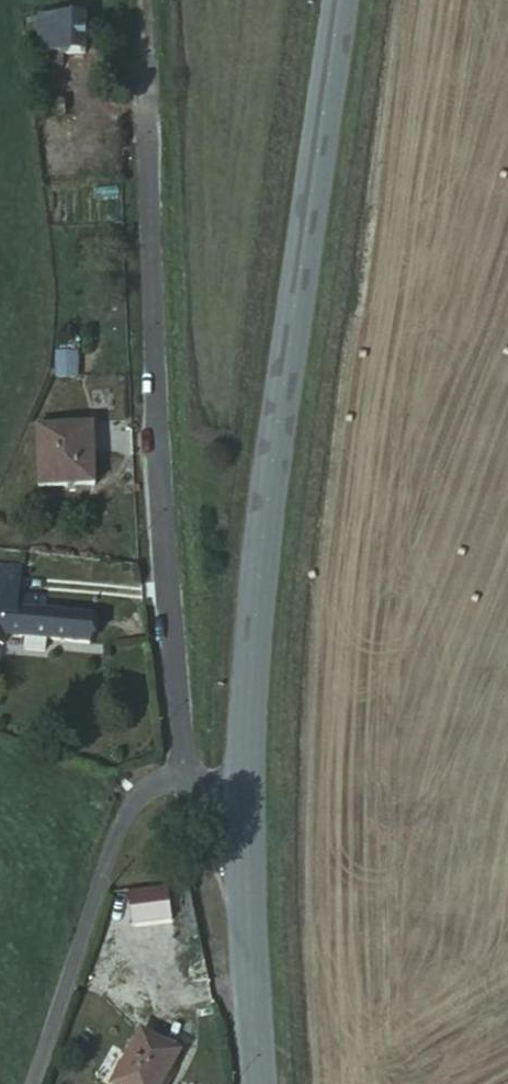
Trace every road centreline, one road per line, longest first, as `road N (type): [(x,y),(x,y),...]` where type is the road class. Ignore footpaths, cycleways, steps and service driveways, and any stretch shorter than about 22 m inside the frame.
road 1 (tertiary): [(339,0),(235,744),(239,809)]
road 2 (unclassified): [(191,771),(161,572),(146,89)]
road 3 (unclassified): [(191,771),(131,803),(33,1083)]
road 4 (tertiary): [(239,809),(255,1083)]

